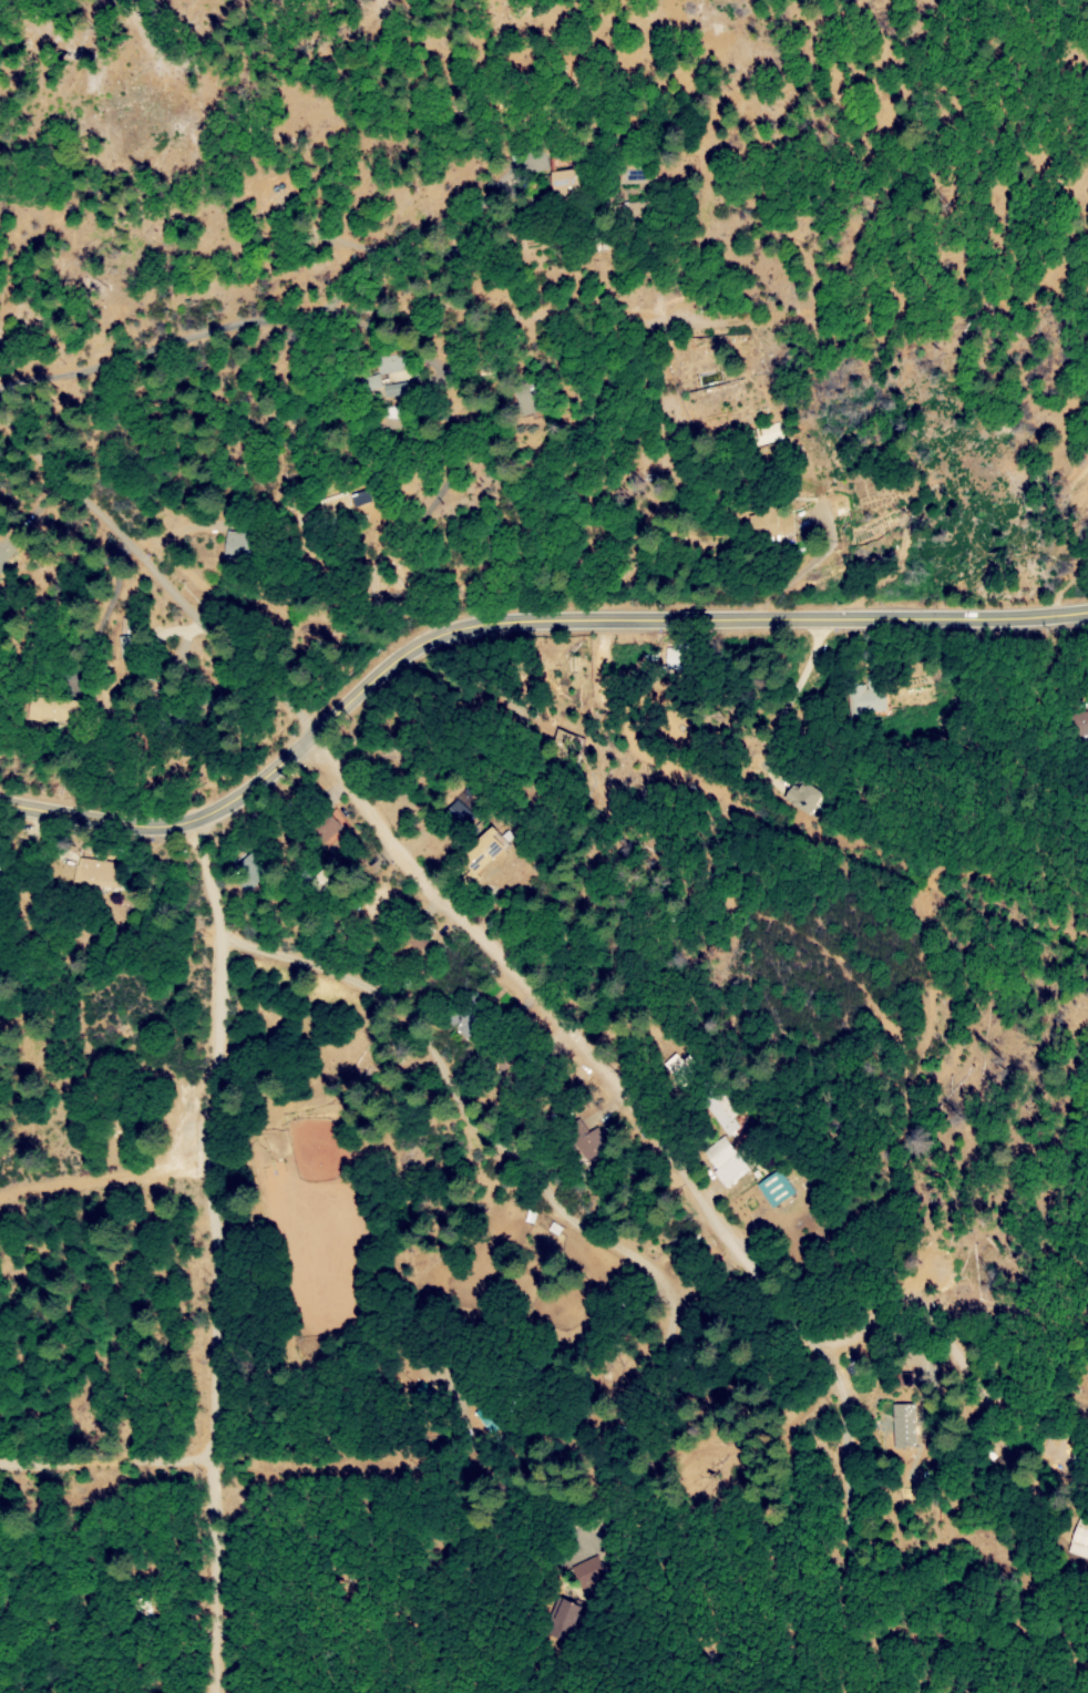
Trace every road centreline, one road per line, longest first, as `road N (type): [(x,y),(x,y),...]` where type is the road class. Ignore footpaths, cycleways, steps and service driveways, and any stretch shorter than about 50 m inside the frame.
road 1 (residential): [(865,1692),(854,1618),(862,1514),(855,1407),(792,1278),(745,1228),(694,1196),(678,1153),(641,1099),(557,1001),(407,861),(288,690),(113,531),(0,405)]
road 2 (tertiary): [(0,804),(143,828),(189,820),(256,781),(398,656),(458,628),(1087,612)]
road 3 (residential): [(216,1210),(390,1358),(856,1638),(1087,1637)]
road 4 (residential): [(189,820),(218,954),(209,1692)]
road 5 (residential): [(388,309),(324,309),(239,324),(0,386)]
road 6 (residential): [(523,1156),(463,1119),(379,993),(216,937)]
road 7 (residential): [(0,1463),(208,1463)]

